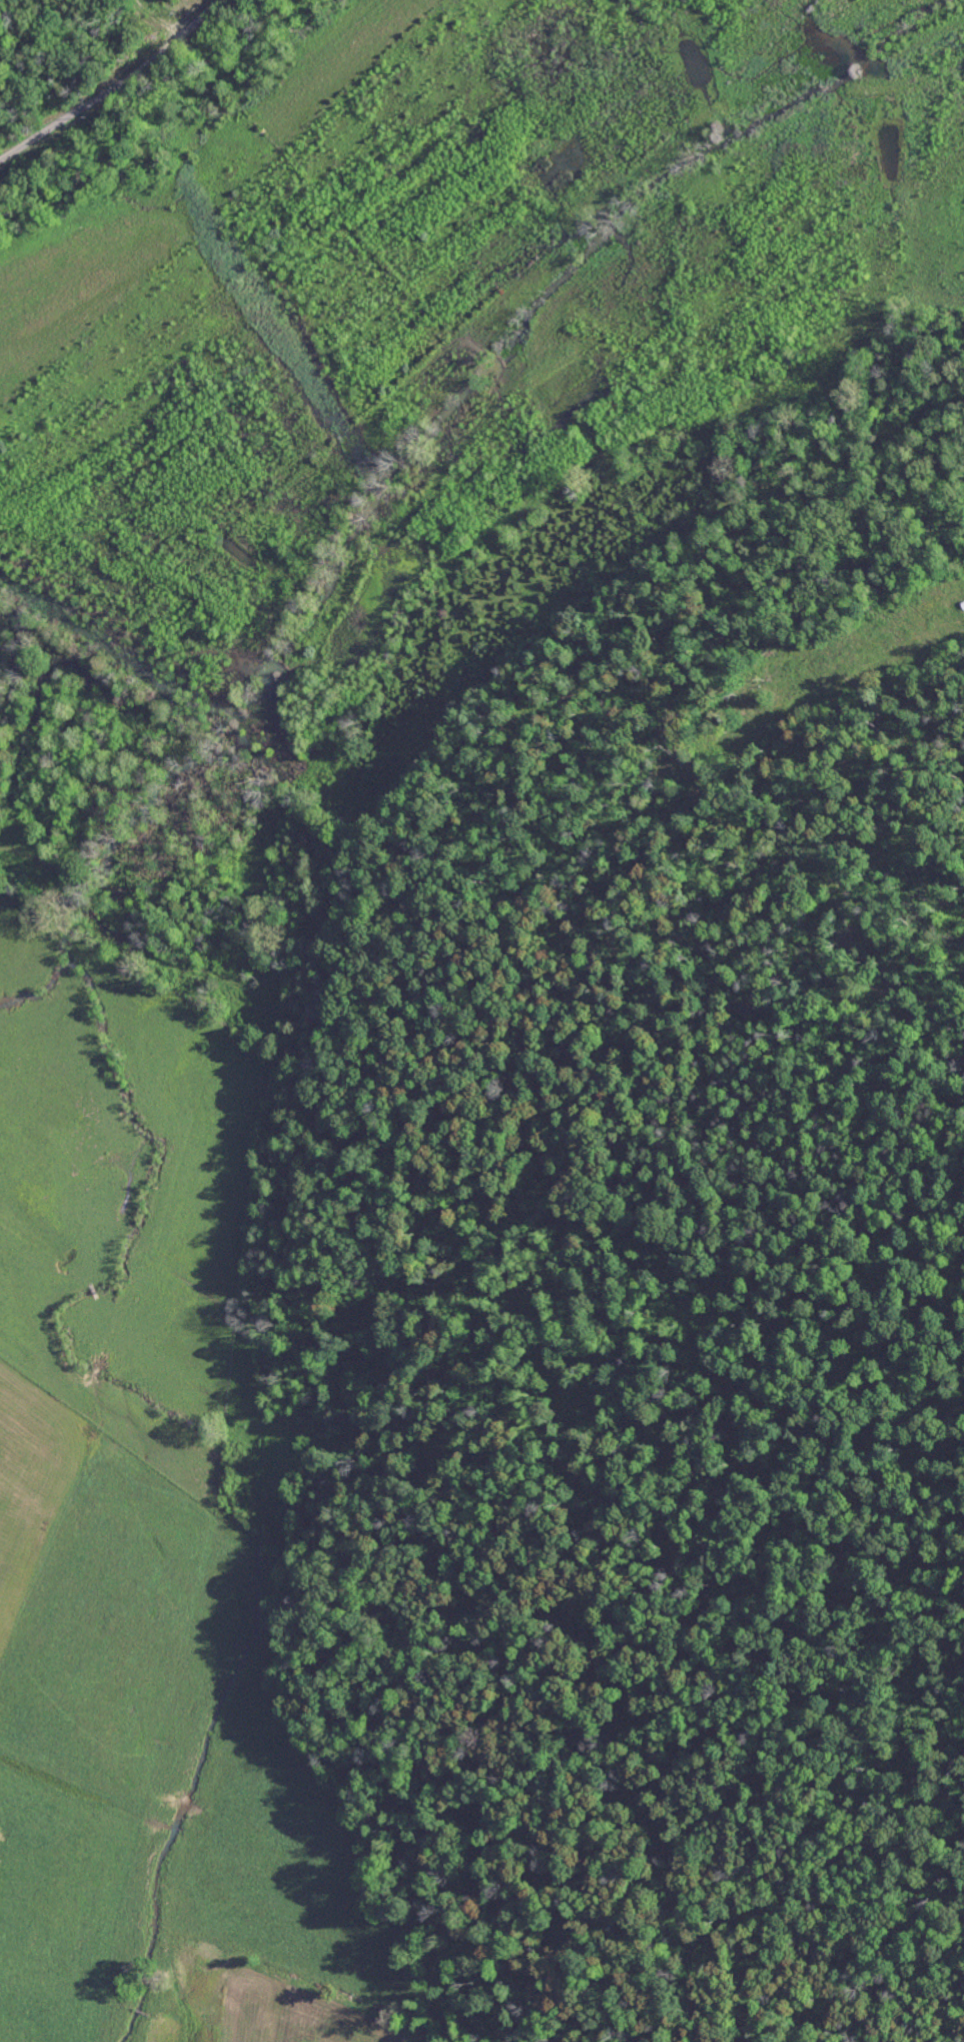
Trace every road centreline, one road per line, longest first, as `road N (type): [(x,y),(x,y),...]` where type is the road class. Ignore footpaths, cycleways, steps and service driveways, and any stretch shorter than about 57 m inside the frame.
road 1 (residential): [(0,157),(129,78),(219,0)]

